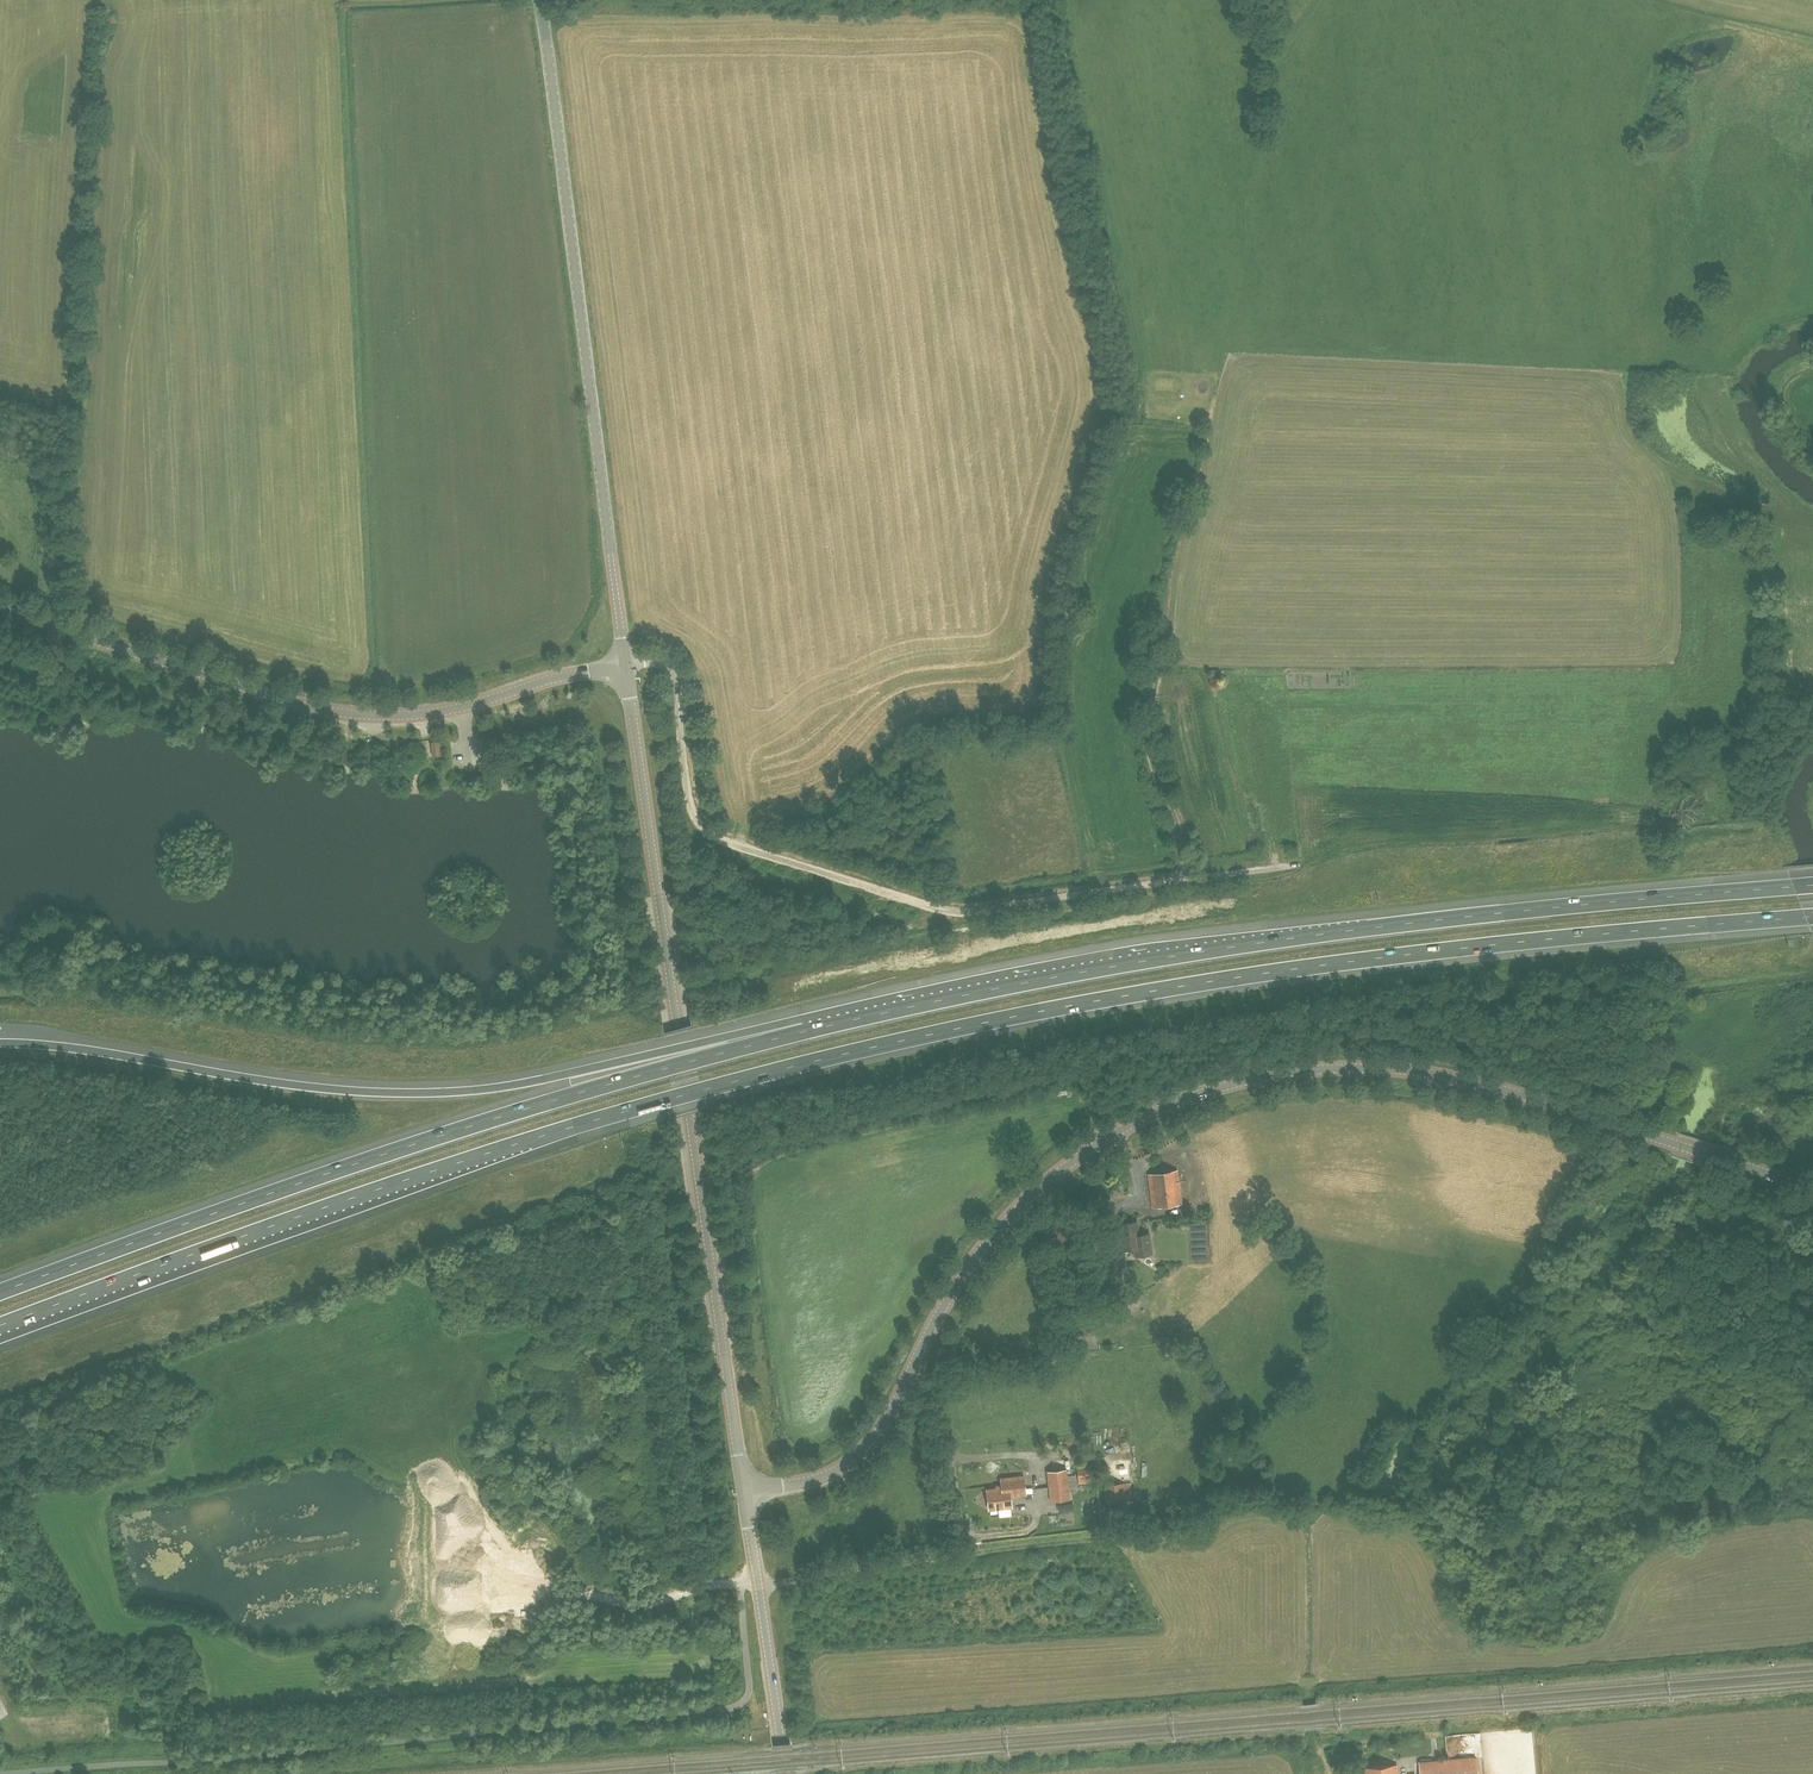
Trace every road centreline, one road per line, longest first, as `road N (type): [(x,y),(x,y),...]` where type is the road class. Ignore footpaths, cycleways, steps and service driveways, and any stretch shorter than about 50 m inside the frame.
road 1 (motorway): [(0,1326),(522,1142),(894,1042),(1080,1003),(1377,958),(1812,916)]
road 2 (tertiary): [(745,1489),(816,1481),(848,1465),(882,1427),(951,1295),(999,1228),(1092,1147),(1215,1090),(1324,1070),(1447,1077),(1812,1188)]
road 3 (motorway): [(1812,885),(1514,911),(1220,949),(800,1033)]
road 4 (motorway): [(800,1033),(481,1124),(0,1294)]
road 5 (unclassified): [(1301,857),(974,913),(701,834),(672,670),(625,662)]
road 6 (tertiary): [(745,1489),(626,668)]
road 7 (motorway): [(800,1033),(700,1043),(485,1089),(404,1094),(0,1043)]
road 8 (unclassified): [(625,662),(540,0)]
road 9 (tertiary): [(626,668),(532,684),(457,709),(388,718),(0,609)]
road 10 (track): [(758,1585),(1111,1533),(1152,1522),(1201,1488)]
road 11 (tertiary): [(785,1773),(745,1489)]

